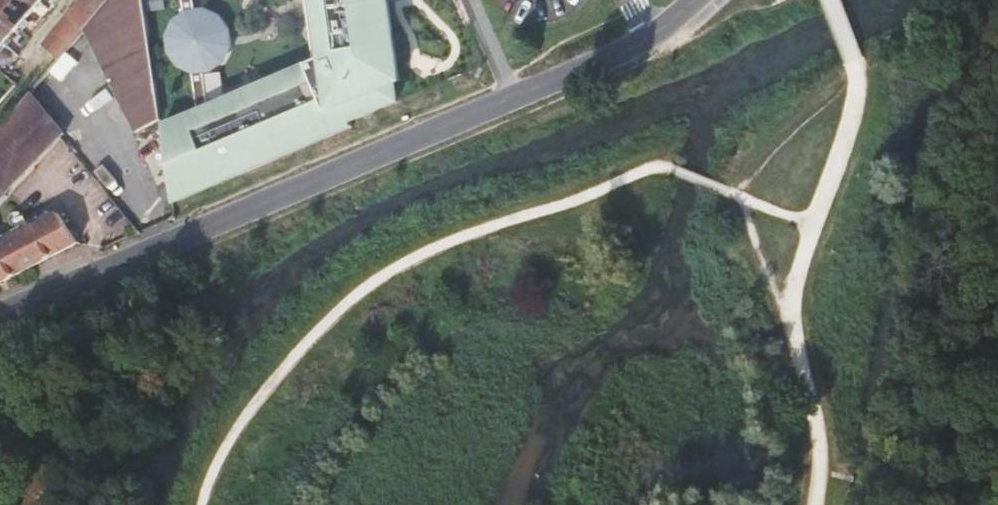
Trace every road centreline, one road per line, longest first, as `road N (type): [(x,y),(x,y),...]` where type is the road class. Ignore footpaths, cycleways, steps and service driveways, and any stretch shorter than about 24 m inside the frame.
road 1 (tertiary): [(0,317),(552,88),(674,25),(700,0)]
road 2 (track): [(833,0),(858,66),(854,108),(786,312)]

